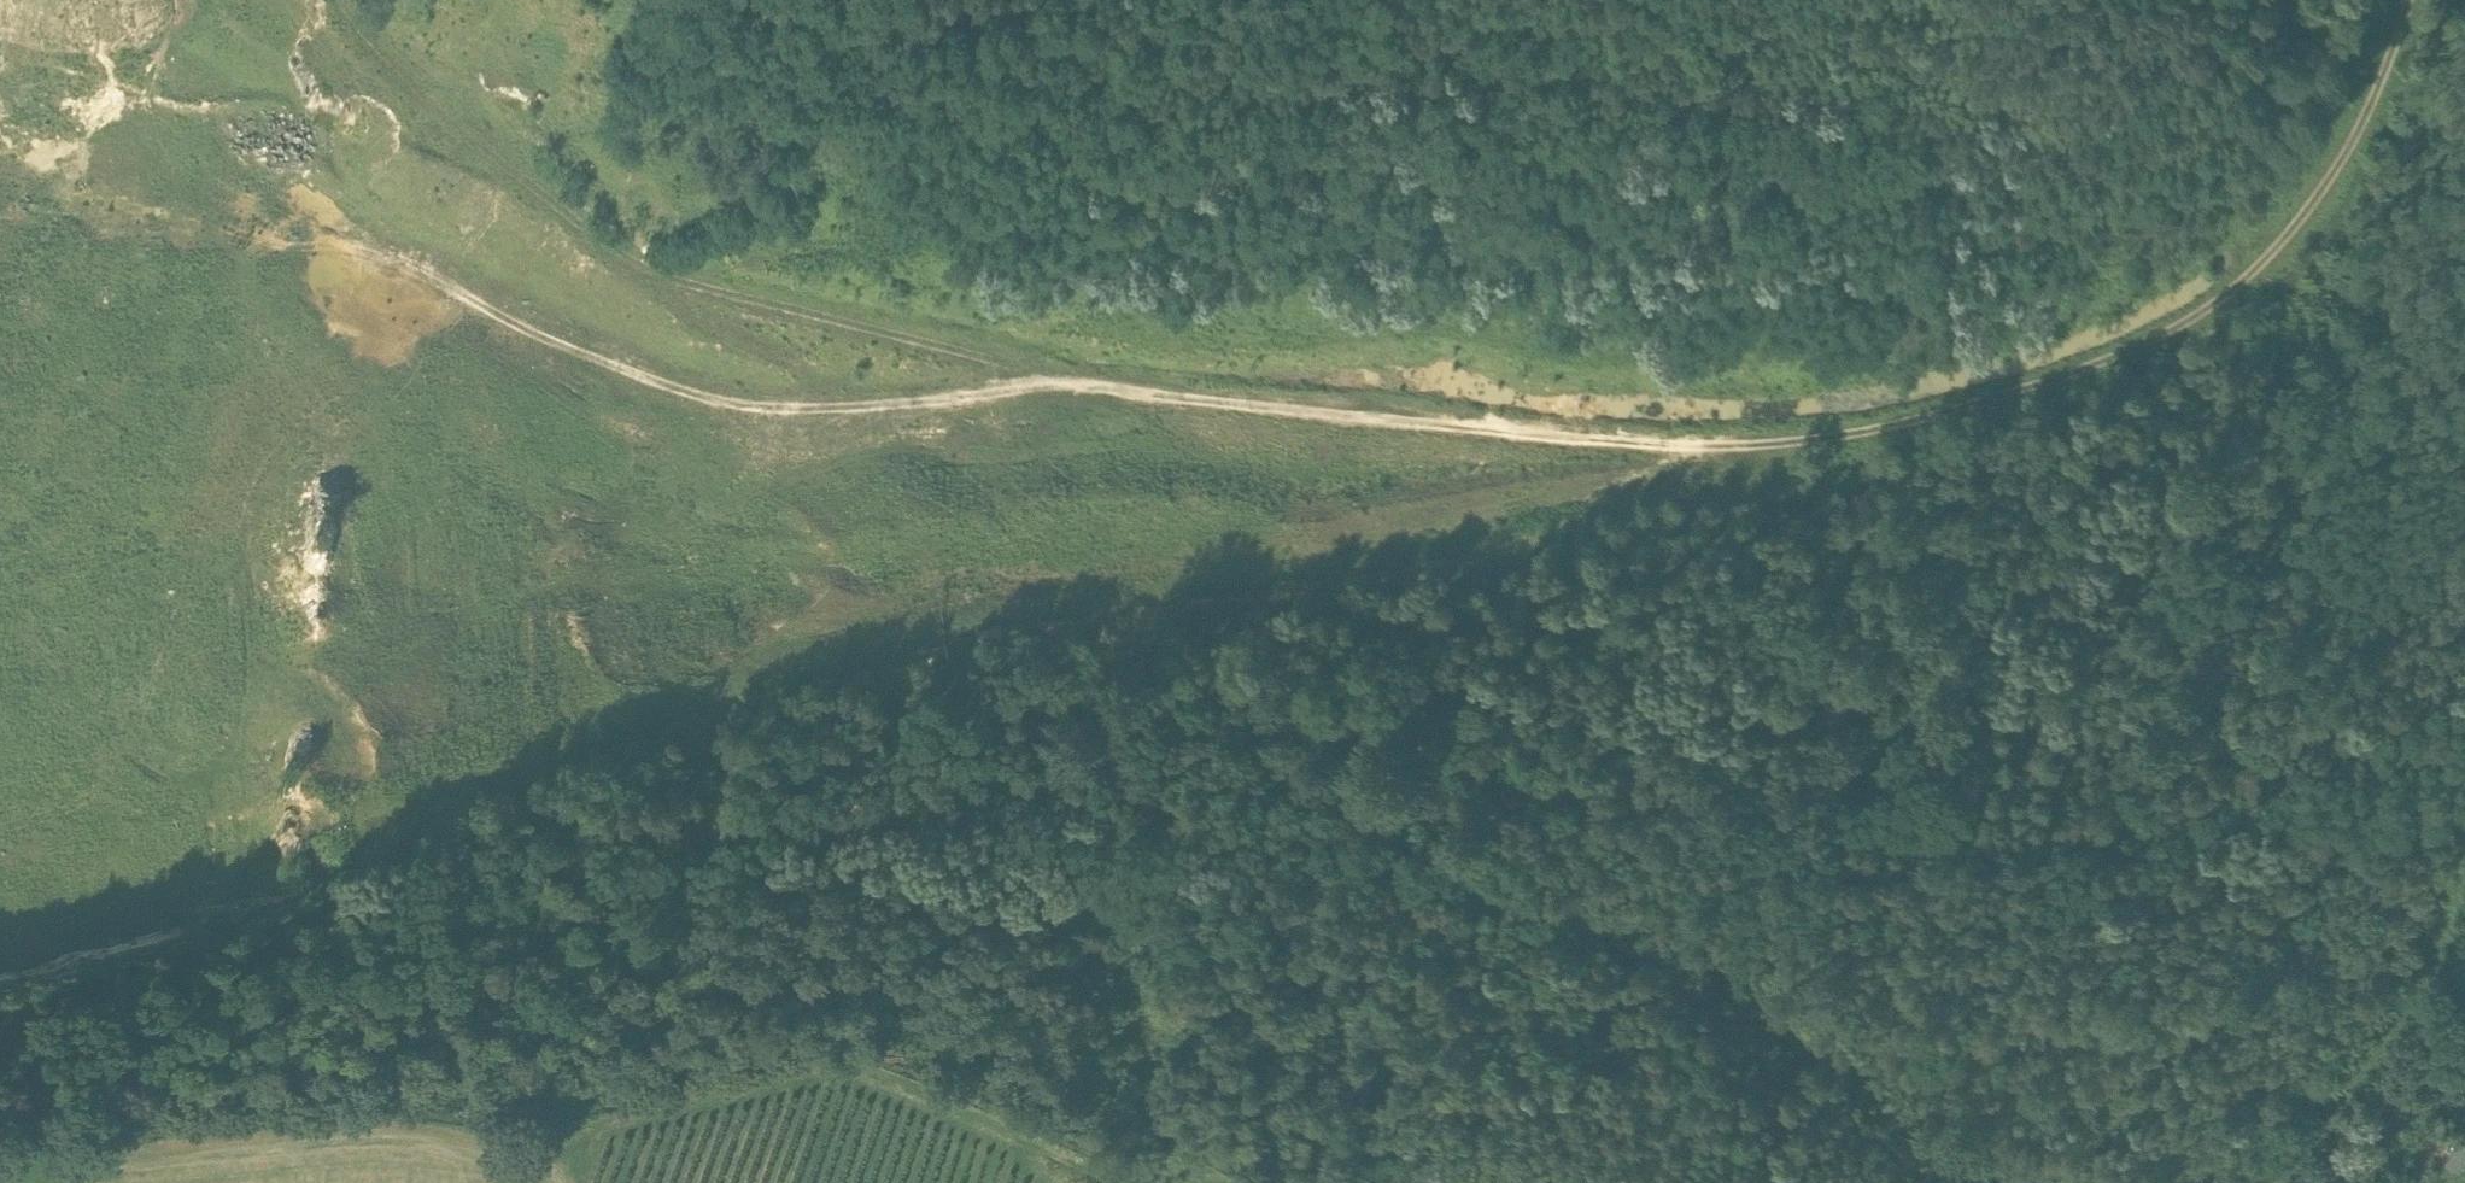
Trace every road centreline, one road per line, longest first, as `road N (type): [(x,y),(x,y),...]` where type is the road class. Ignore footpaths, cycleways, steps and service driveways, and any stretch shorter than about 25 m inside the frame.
road 1 (track): [(358,255),(734,417),(912,423),(1114,390),(1550,431),(1722,442),(1811,437),(2007,392),(2135,343),(2228,291),(2287,234),(2348,144),(2381,81),(2408,0)]
road 2 (track): [(1121,634),(1131,651),(1161,669),(1224,692),(1498,769),(1859,827),(2070,834),(2187,819),(2244,800),(2369,678),(2464,543)]

